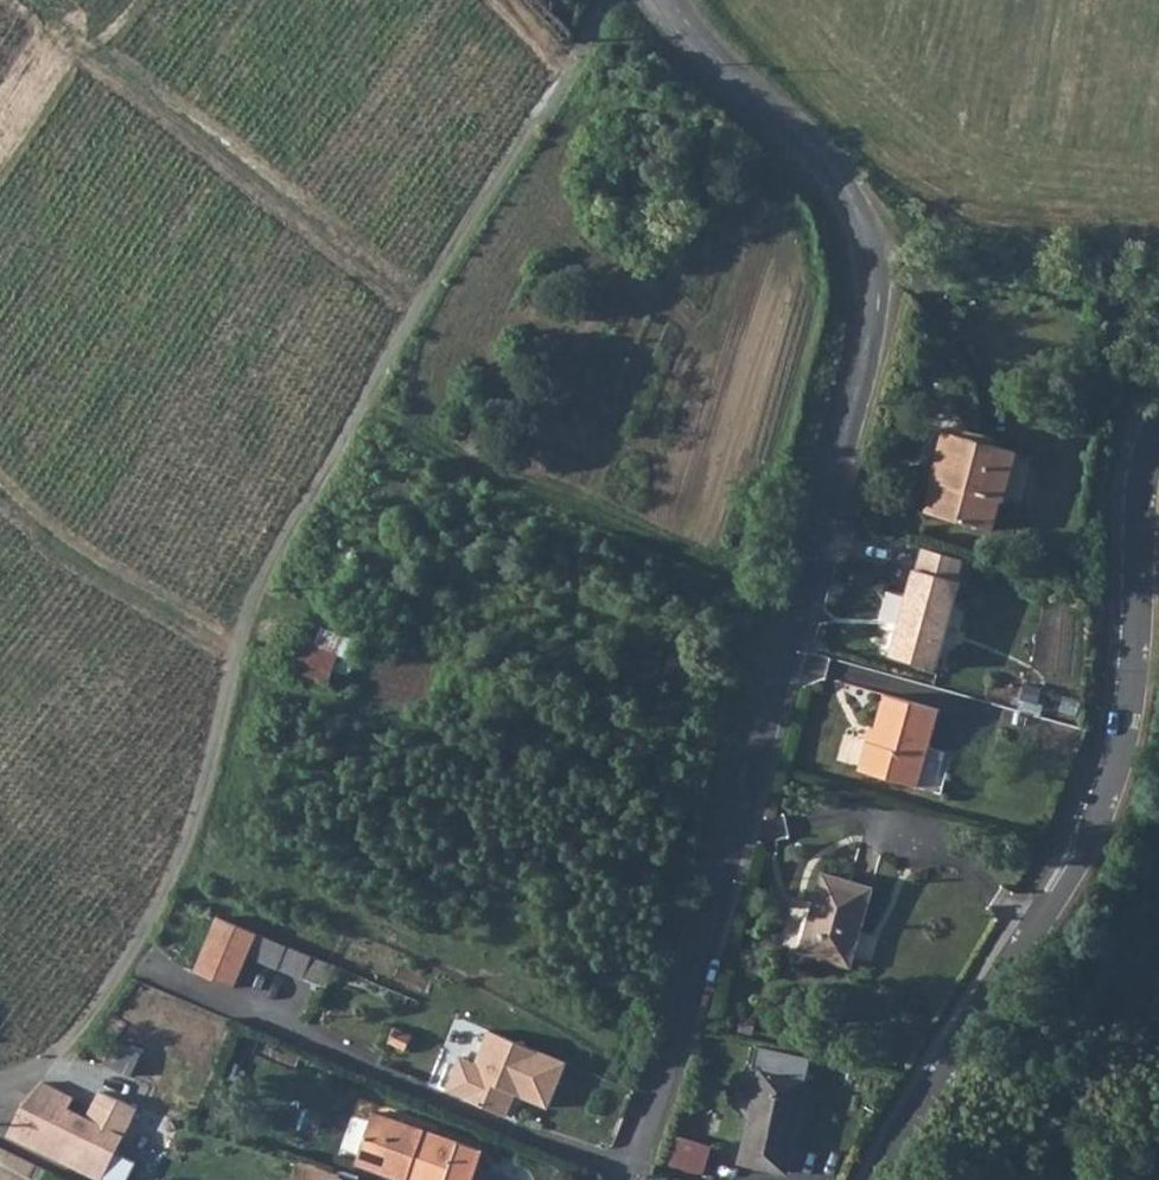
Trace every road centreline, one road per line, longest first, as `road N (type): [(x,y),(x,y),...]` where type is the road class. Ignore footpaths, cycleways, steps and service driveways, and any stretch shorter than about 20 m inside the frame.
road 1 (unclassified): [(625,1179),(708,943),(746,775),(872,338),(873,247),(838,178),(668,0)]
road 2 (track): [(564,73),(422,301),(230,641),(225,713),(185,842),(137,949),(90,1026),(0,1081)]
road 3 (tertiary): [(873,1179),(912,1099),(1072,866),(1116,776),(1134,678),(1143,479),(1158,426)]
road 4 (track): [(497,0),(564,73),(610,0)]

